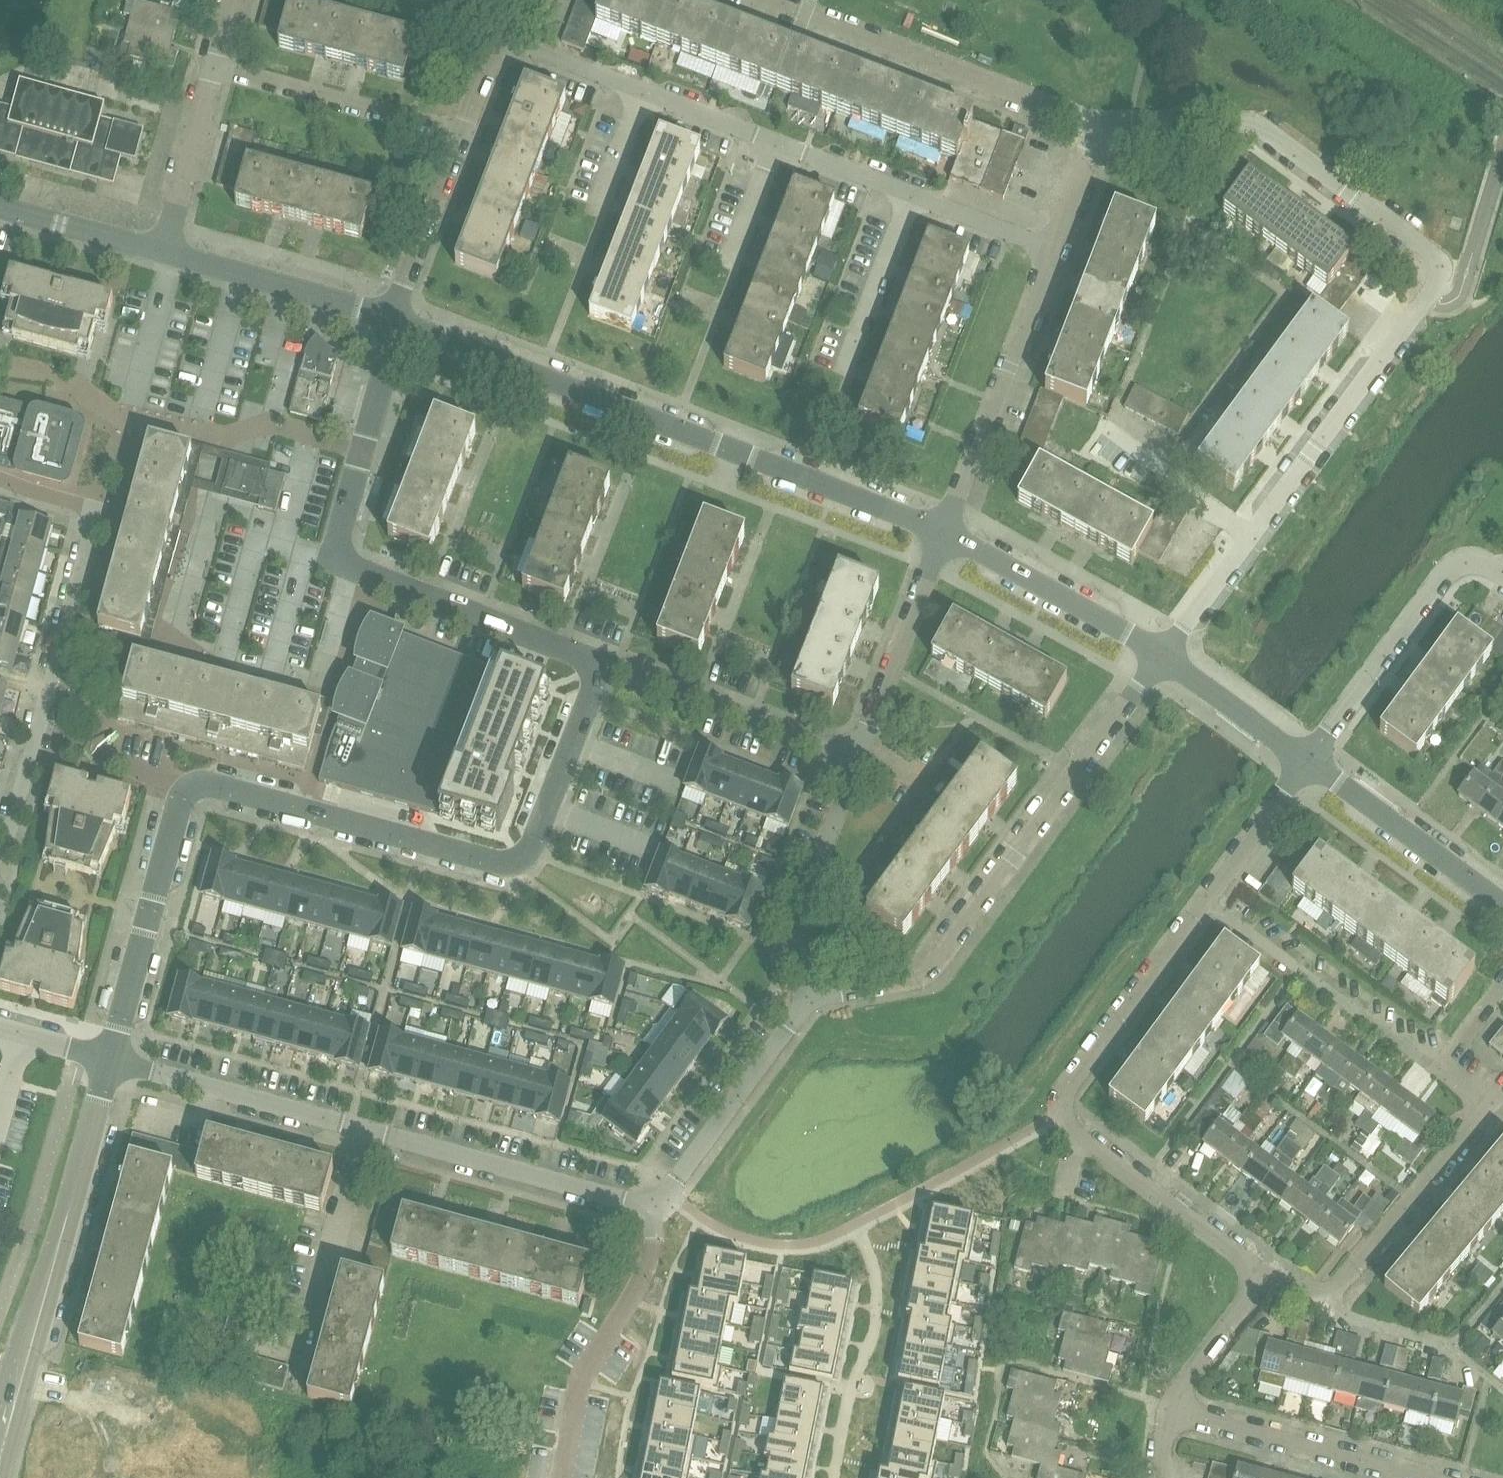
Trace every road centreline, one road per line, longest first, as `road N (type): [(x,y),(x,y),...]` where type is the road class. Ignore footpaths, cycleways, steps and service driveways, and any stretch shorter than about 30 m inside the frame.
road 1 (residential): [(1163,655),(1426,296),(1436,264),(1255,125),(1099,121)]
road 2 (unclassified): [(604,663),(534,847),(521,859),(490,862),(187,784),(114,1060)]
road 3 (residential): [(1260,1278),(1070,1126),(1060,1104),(1308,760)]
road 4 (residential): [(1052,247),(495,34)]
road 5 (unclassified): [(939,529),(396,319)]
road 6 (unclassified): [(604,663),(359,569),(340,554),(339,533),(396,319)]
road 7 (residential): [(810,1000),(914,978),(934,964),(1163,655)]
road 8 (unclassified): [(114,1060),(0,1450)]
road 9 (residential): [(0,871),(100,511)]
road 10 (residential): [(1099,121),(774,0)]
road 11 (residential): [(1260,1278),(1327,1296),(1490,1104)]
road 12 (residential): [(655,1203),(631,1204),(357,1125)]
road 13 (residential): [(939,529),(1052,247)]
road 14 (residential): [(655,1203),(648,1268),(587,1376),(561,1477)]
road 15 (residential): [(296,1389),(357,1125)]
road 16 (residential): [(856,759),(604,663)]
road 17 (residential): [(1427,1477),(1167,1410)]
road 18 (residential): [(810,1000),(784,946),(856,759)]
road 19 (unclassified): [(1163,655),(939,529)]
road 20 (residential): [(457,134),(209,67)]
road 21 (residential): [(655,1203),(810,1000)]
road 22 (residential): [(357,1125),(114,1060)]
road 23 (unclassified): [(1502,909),(1308,760)]
road 24 (residential): [(856,759),(939,529)]
road 25 (residential): [(1308,760),(1449,565)]
road 26 (unclassified): [(171,254),(396,319)]
road 27 (residential): [(396,319),(457,134)]
road 28 (residential): [(171,254),(209,67)]
road 29 (unclassified): [(1308,760),(1163,655)]
road 30 (unclassified): [(0,209),(171,254)]
road 31 (residential): [(1490,1104),(1442,1069),(1502,982)]
road 32 (residential): [(1167,1410),(1260,1278)]
road 33 (residential): [(1052,247),(1099,121)]

